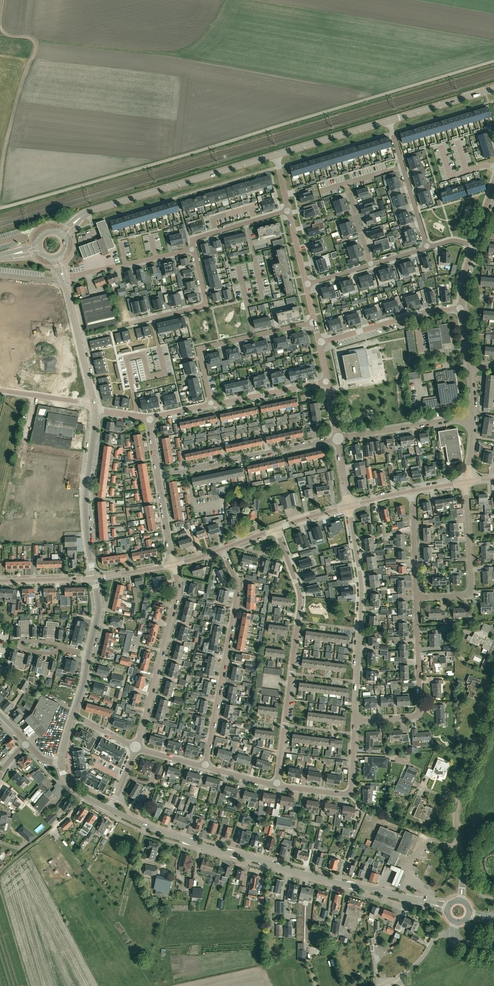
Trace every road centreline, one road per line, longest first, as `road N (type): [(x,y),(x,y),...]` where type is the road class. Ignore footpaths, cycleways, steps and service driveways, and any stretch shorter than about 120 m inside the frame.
road 1 (tertiary): [(448,909),(218,850),(111,809)]
road 2 (residential): [(276,785),(300,605),(276,529)]
road 3 (secondary): [(61,234),(87,213),(275,155)]
road 4 (residential): [(205,767),(237,595),(223,549)]
road 5 (residential): [(356,720),(362,581),(349,506)]
road 6 (track): [(0,175),(37,45),(4,34),(3,0)]
road 7 (unclassified): [(461,901),(457,804),(493,710)]
road 8 (residential): [(136,749),(175,597),(173,564)]
road 9 (residential): [(158,477),(338,440)]
road 10 (unclassified): [(356,720),(419,712),(416,598)]
road 11 (residential): [(314,322),(199,348),(212,405)]
road 12 (tertiary): [(94,578),(85,497),(95,411)]
road 13 (residential): [(416,598),(470,591),(466,482)]
road 14 (residential): [(319,343),(461,309)]
road 15 (residential): [(338,440),(472,418)]
road 16 (residential): [(193,249),(206,305),(134,323)]
road 17 (tertiary): [(94,403),(64,279)]

